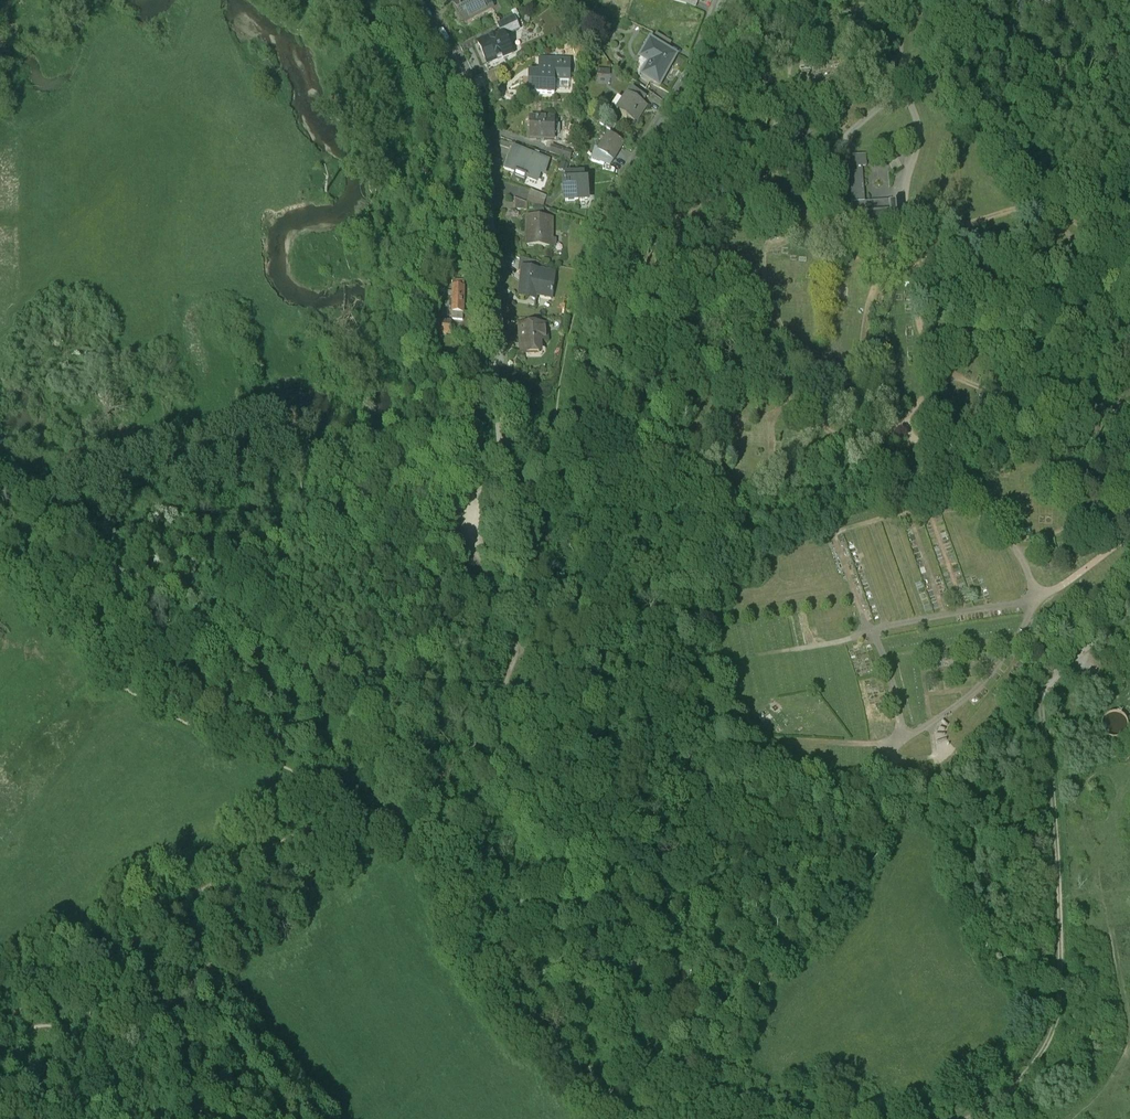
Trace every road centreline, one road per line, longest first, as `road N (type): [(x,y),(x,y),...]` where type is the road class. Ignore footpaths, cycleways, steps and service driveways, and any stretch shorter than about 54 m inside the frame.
road 1 (residential): [(417,0),(449,42),(480,124),(513,628)]
road 2 (track): [(987,1118),(1042,1055),(1056,1003),(1042,693),(1054,670),(1129,603)]
road 3 (track): [(382,810),(352,847),(40,1118)]
road 4 (track): [(0,1019),(109,983),(137,961),(177,904),(245,859),(343,813),(382,810)]
road 5 (track): [(0,552),(15,567),(18,591),(140,689),(217,735),(345,792)]
road 6 (track): [(382,810),(421,831),(486,935),(599,1079),(654,1118)]
road 7 (residential): [(719,0),(685,80),(622,175)]
road 8 (track): [(511,673),(469,751),(382,810)]

